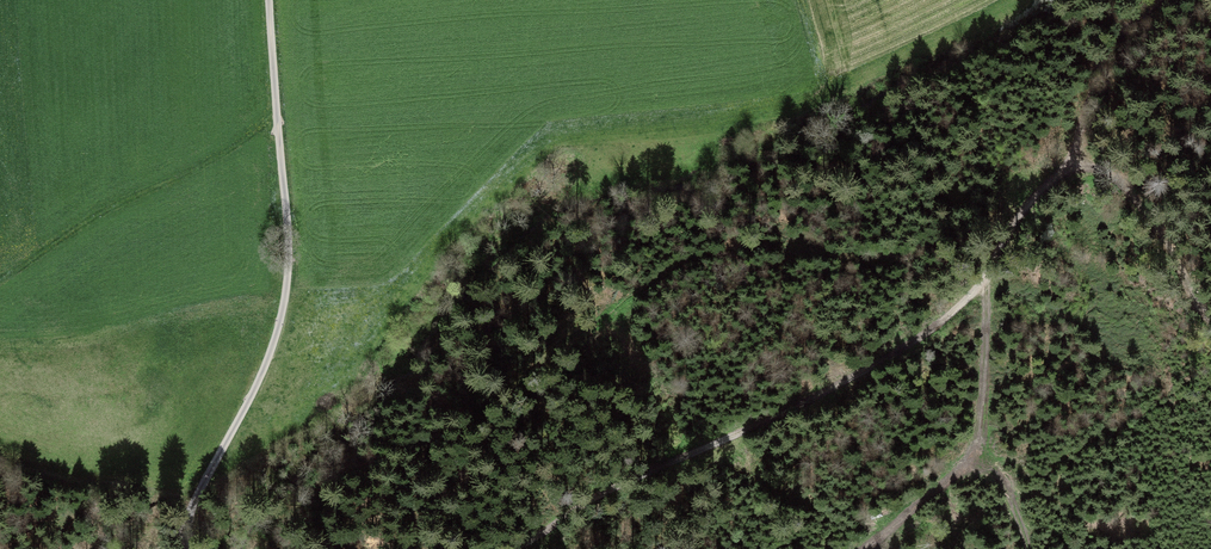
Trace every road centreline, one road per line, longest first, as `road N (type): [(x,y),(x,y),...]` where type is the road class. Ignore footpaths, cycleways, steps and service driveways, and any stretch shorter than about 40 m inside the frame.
road 1 (track): [(1165,0),(1106,59),(1068,154),(944,311),(782,411),(502,548)]
road 2 (unclassified): [(269,0),(289,254),(282,312),(260,378),(169,548)]
road 3 (track): [(859,548),(951,467),(967,438),(981,319),(1006,237)]
road 4 (track): [(1210,331),(1166,305),(1139,225),(1068,154)]

